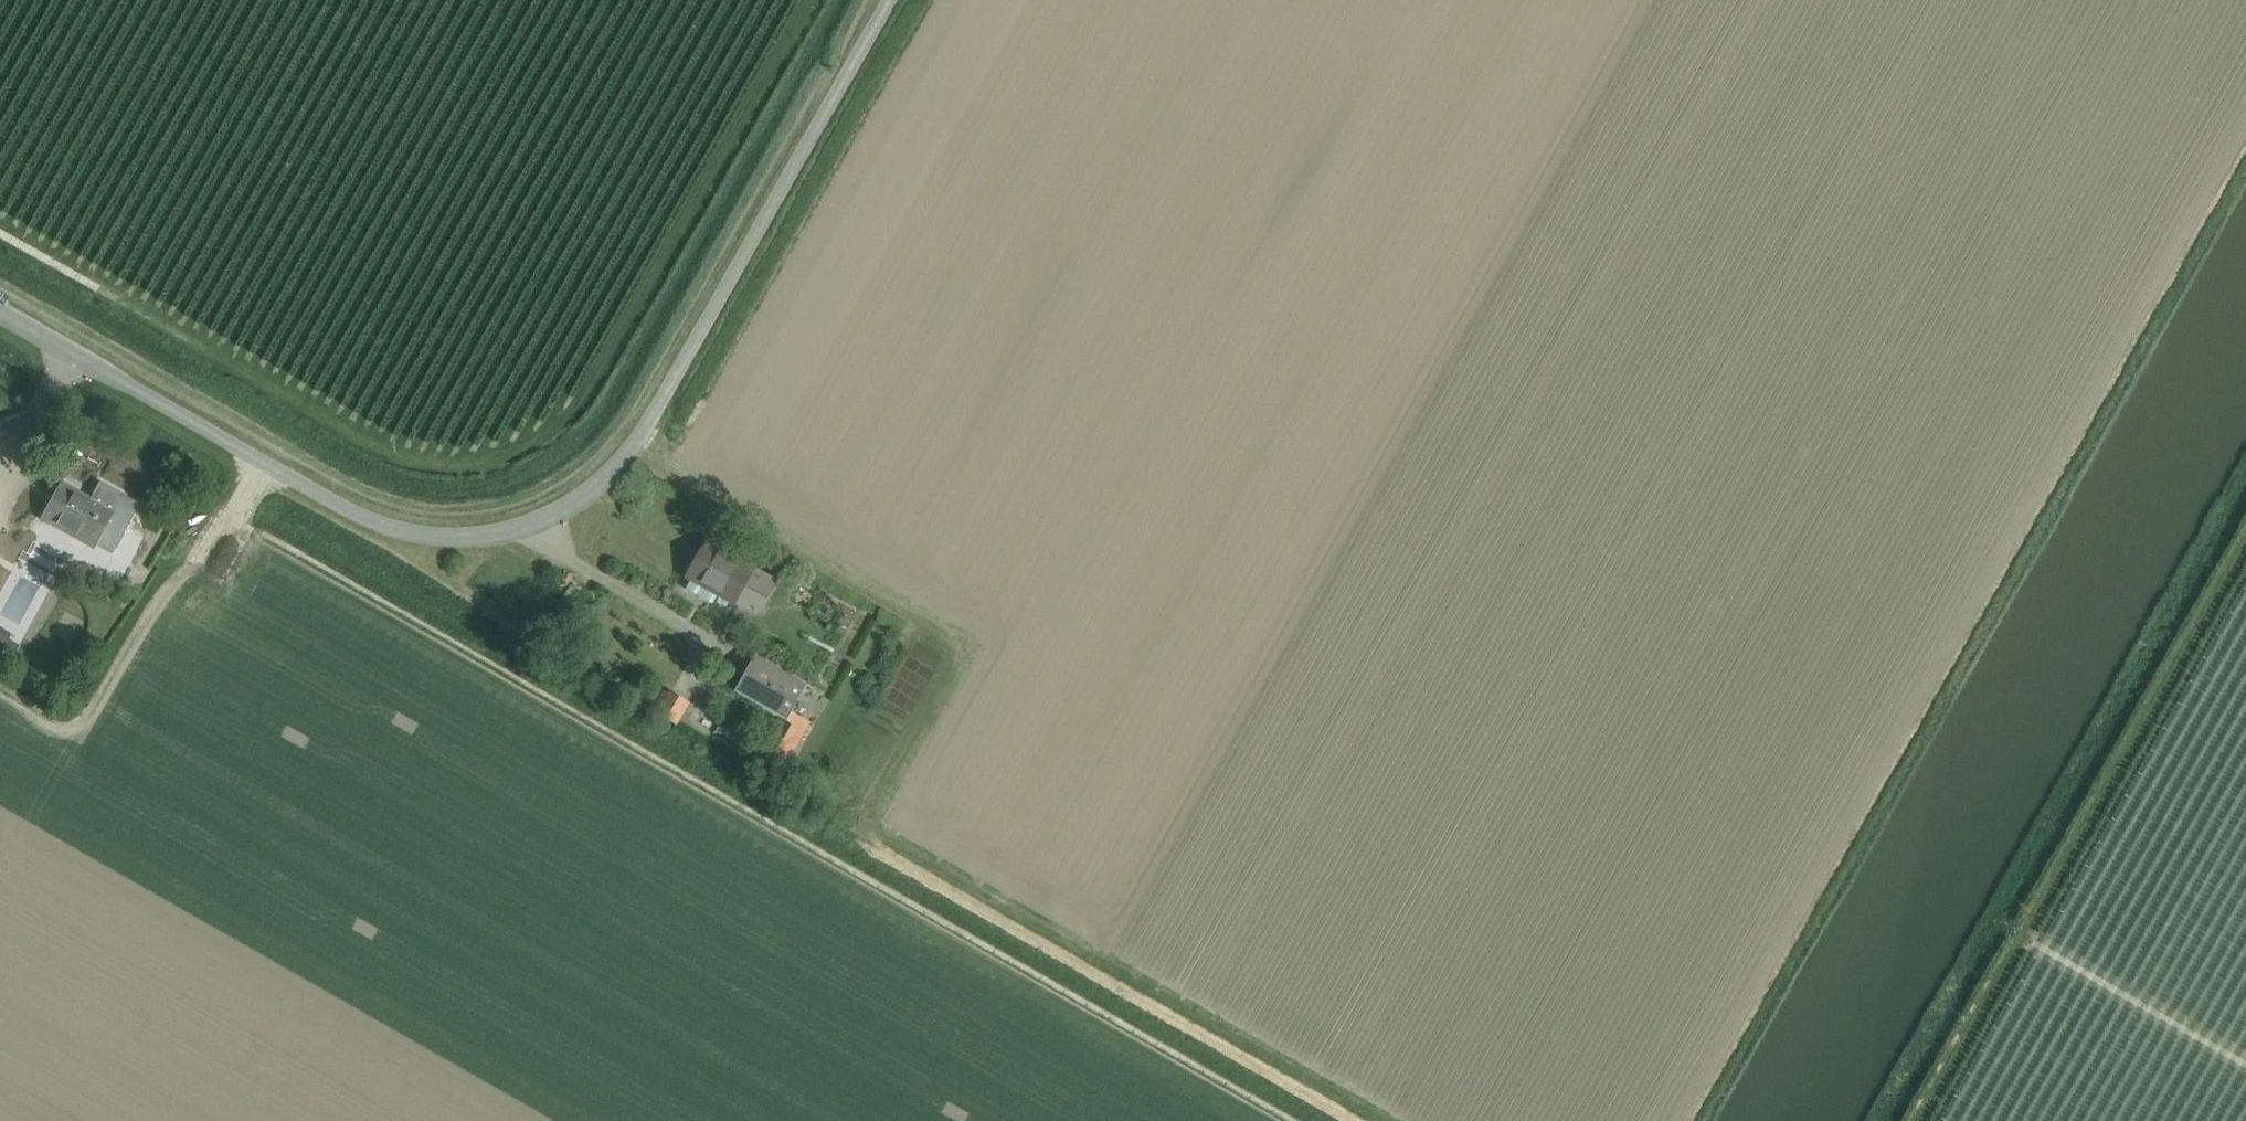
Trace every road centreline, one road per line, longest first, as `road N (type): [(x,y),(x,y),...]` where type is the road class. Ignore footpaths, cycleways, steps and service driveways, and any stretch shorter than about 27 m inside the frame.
road 1 (unclassified): [(0,313),(360,516),(444,538),(531,527),(592,486),(642,430),(885,0)]

